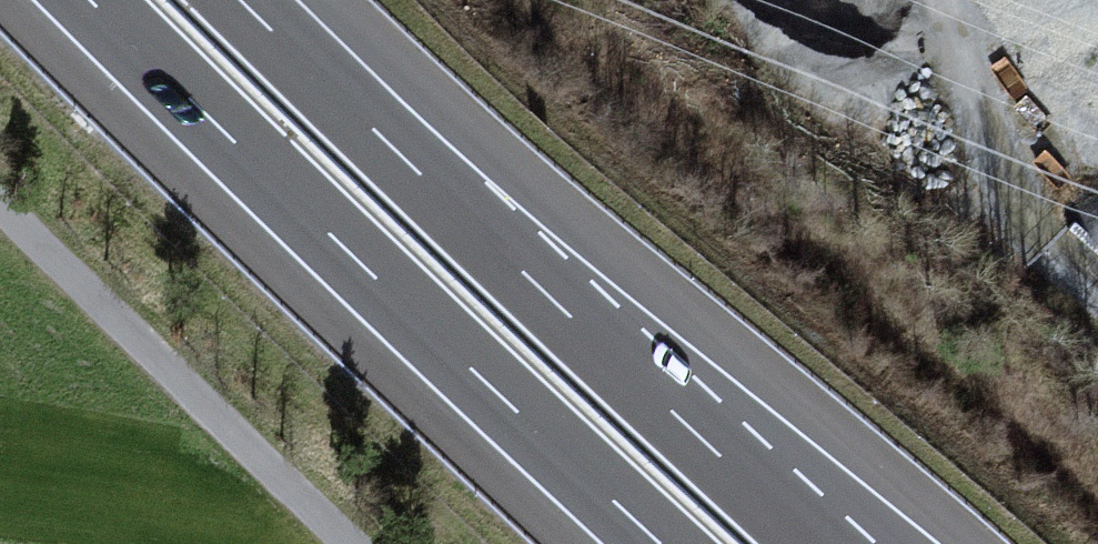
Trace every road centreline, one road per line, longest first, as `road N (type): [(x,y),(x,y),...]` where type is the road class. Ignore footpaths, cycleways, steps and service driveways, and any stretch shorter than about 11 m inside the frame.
road 1 (motorway): [(817,543),(240,0)]
road 2 (motorway): [(90,0),(660,543)]
road 3 (unclassified): [(0,202),(351,543)]

